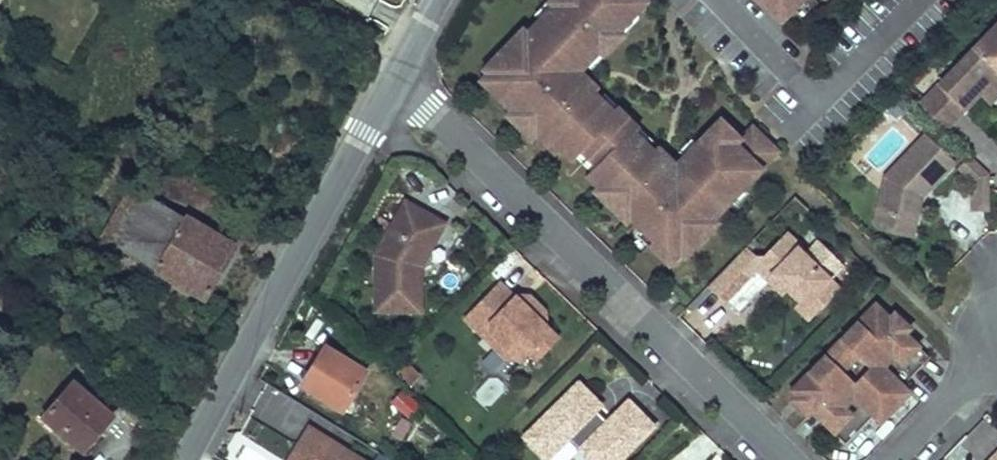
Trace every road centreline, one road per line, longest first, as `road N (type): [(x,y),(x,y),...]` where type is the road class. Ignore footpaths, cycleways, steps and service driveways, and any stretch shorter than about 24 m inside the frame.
road 1 (residential): [(395,78),(793,459)]
road 2 (tertiary): [(395,78),(224,391)]
road 3 (residential): [(721,0),(821,98)]
road 4 (residential): [(821,98),(917,0)]

